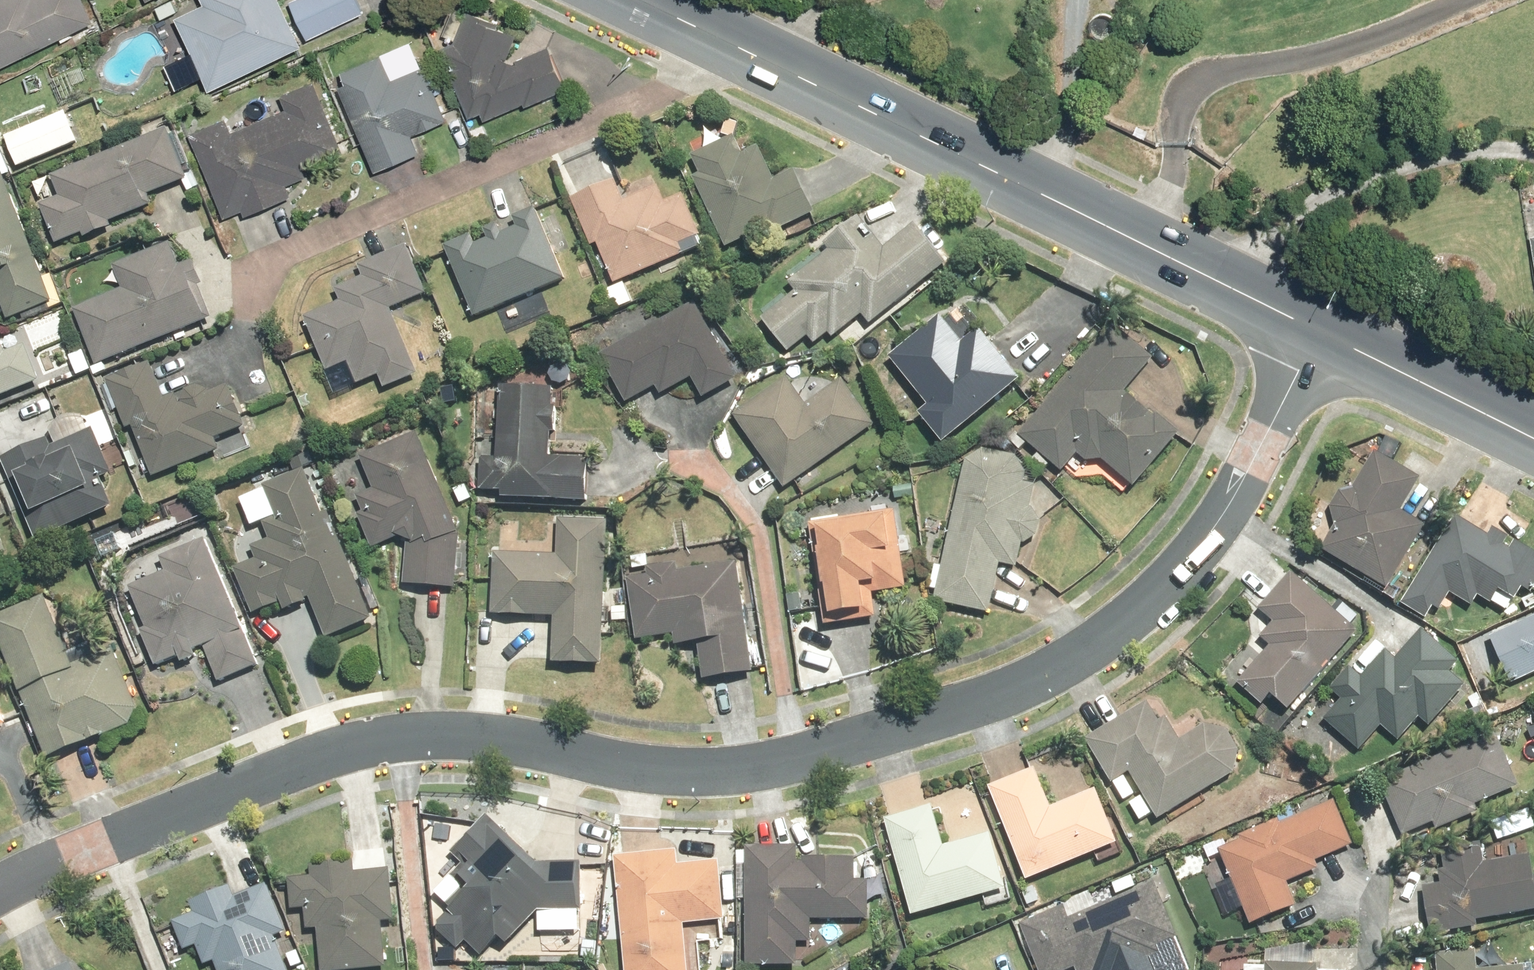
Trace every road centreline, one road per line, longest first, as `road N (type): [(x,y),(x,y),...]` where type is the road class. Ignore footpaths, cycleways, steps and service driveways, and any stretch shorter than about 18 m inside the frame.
road 1 (residential): [(0,885),(336,745),(438,736),(653,768),(761,766),(972,709),(1060,665),(1161,595),(1211,532),(1321,329)]
road 2 (secondary): [(645,0),(1321,329)]
road 3 (secondary): [(1321,329),(1533,438)]

